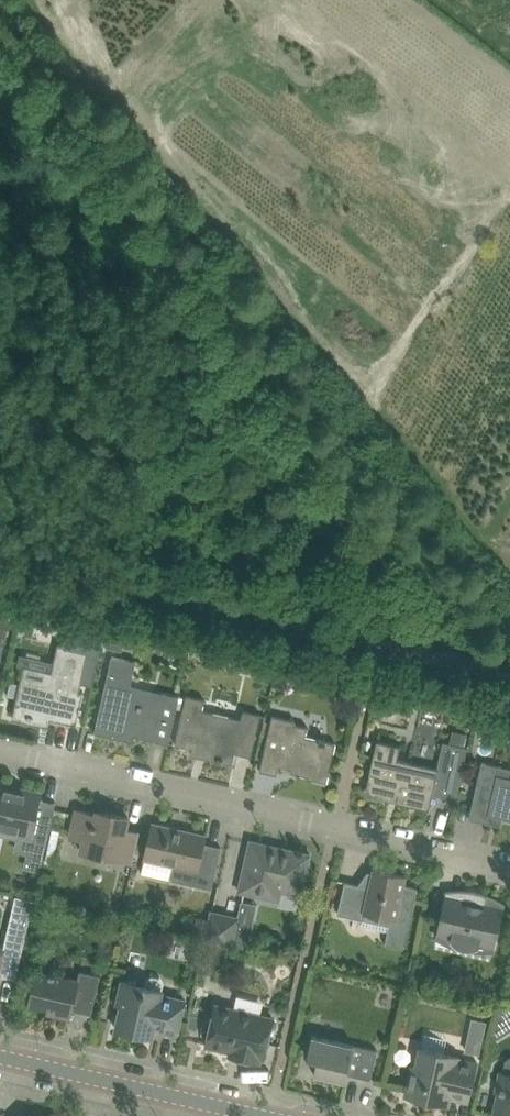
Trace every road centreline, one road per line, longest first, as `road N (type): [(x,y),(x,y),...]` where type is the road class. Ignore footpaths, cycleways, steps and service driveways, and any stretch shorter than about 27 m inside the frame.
road 1 (residential): [(0,747),(509,866)]
road 2 (tertiary): [(0,1057),(259,1115)]

